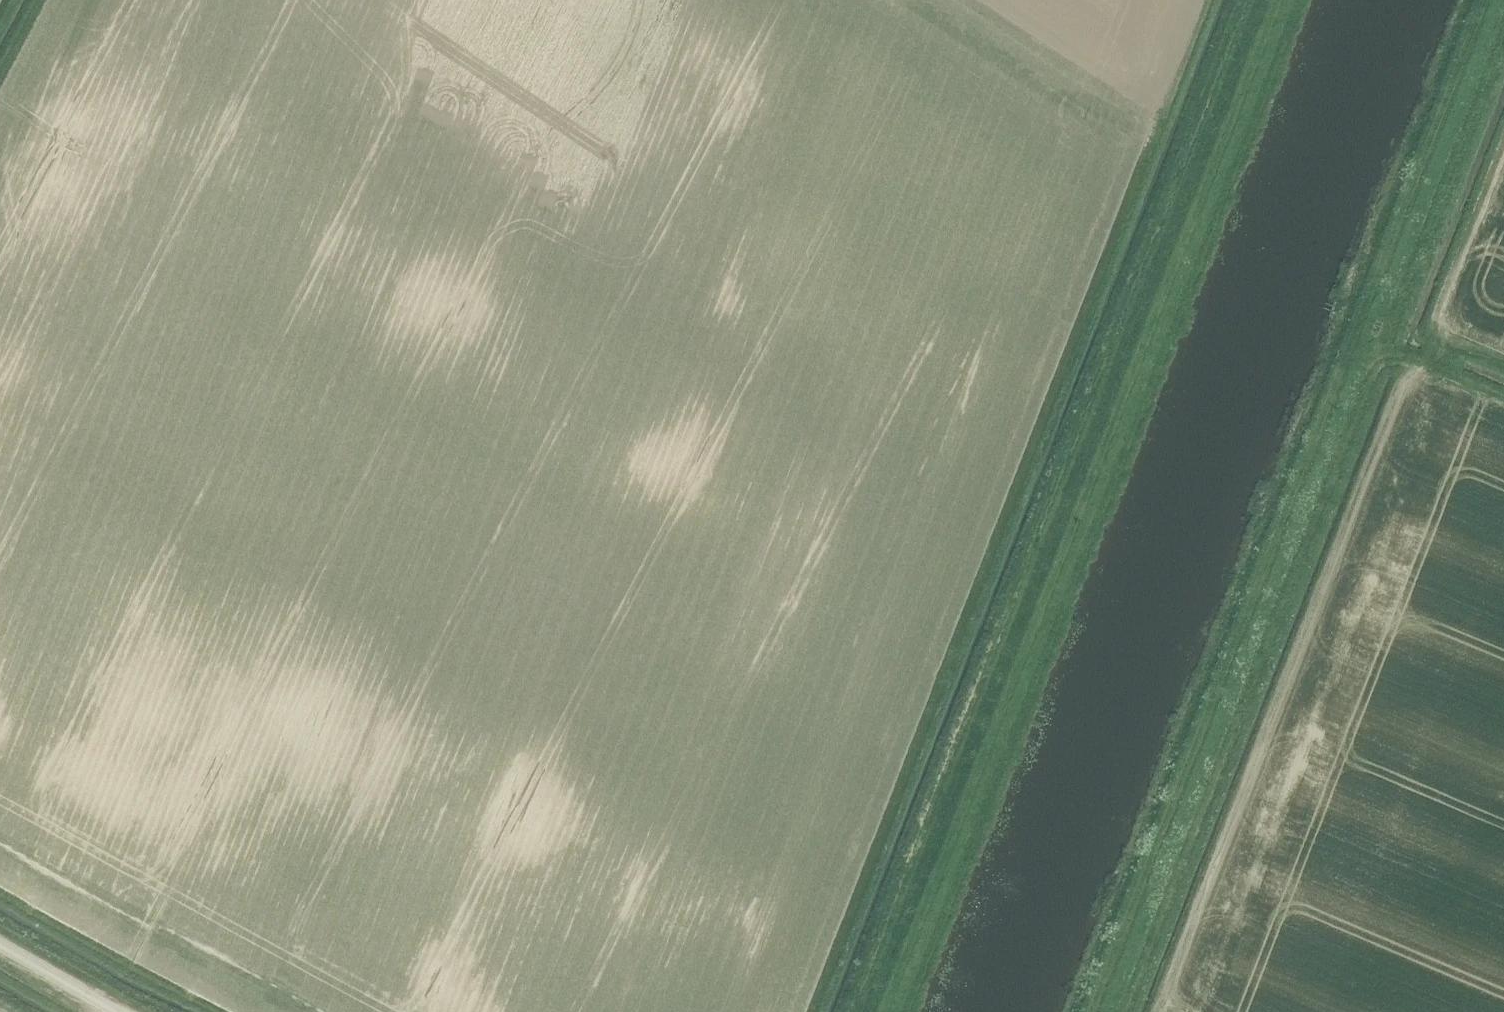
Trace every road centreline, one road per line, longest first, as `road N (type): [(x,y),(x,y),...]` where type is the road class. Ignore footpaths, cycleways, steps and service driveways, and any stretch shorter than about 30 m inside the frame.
road 1 (unclassified): [(120,1011),(0,944)]

